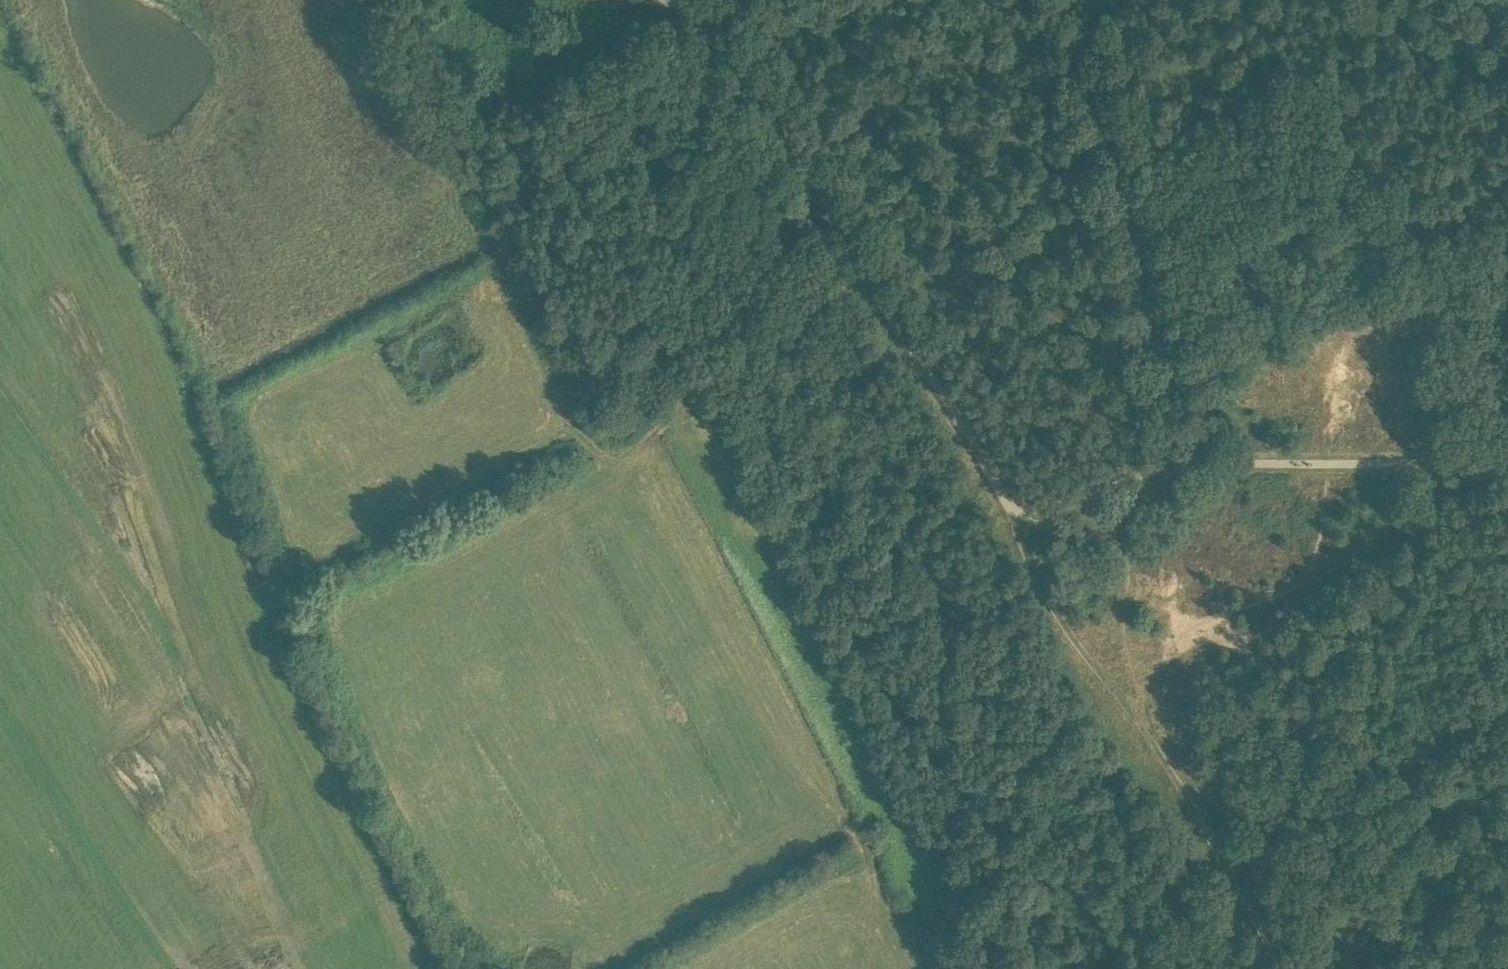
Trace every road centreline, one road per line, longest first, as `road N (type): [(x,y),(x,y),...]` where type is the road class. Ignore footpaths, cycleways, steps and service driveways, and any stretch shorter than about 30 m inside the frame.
road 1 (track): [(1282,968),(1194,798),(1057,612),(1005,504)]
road 2 (track): [(861,263),(706,364),(689,397)]

